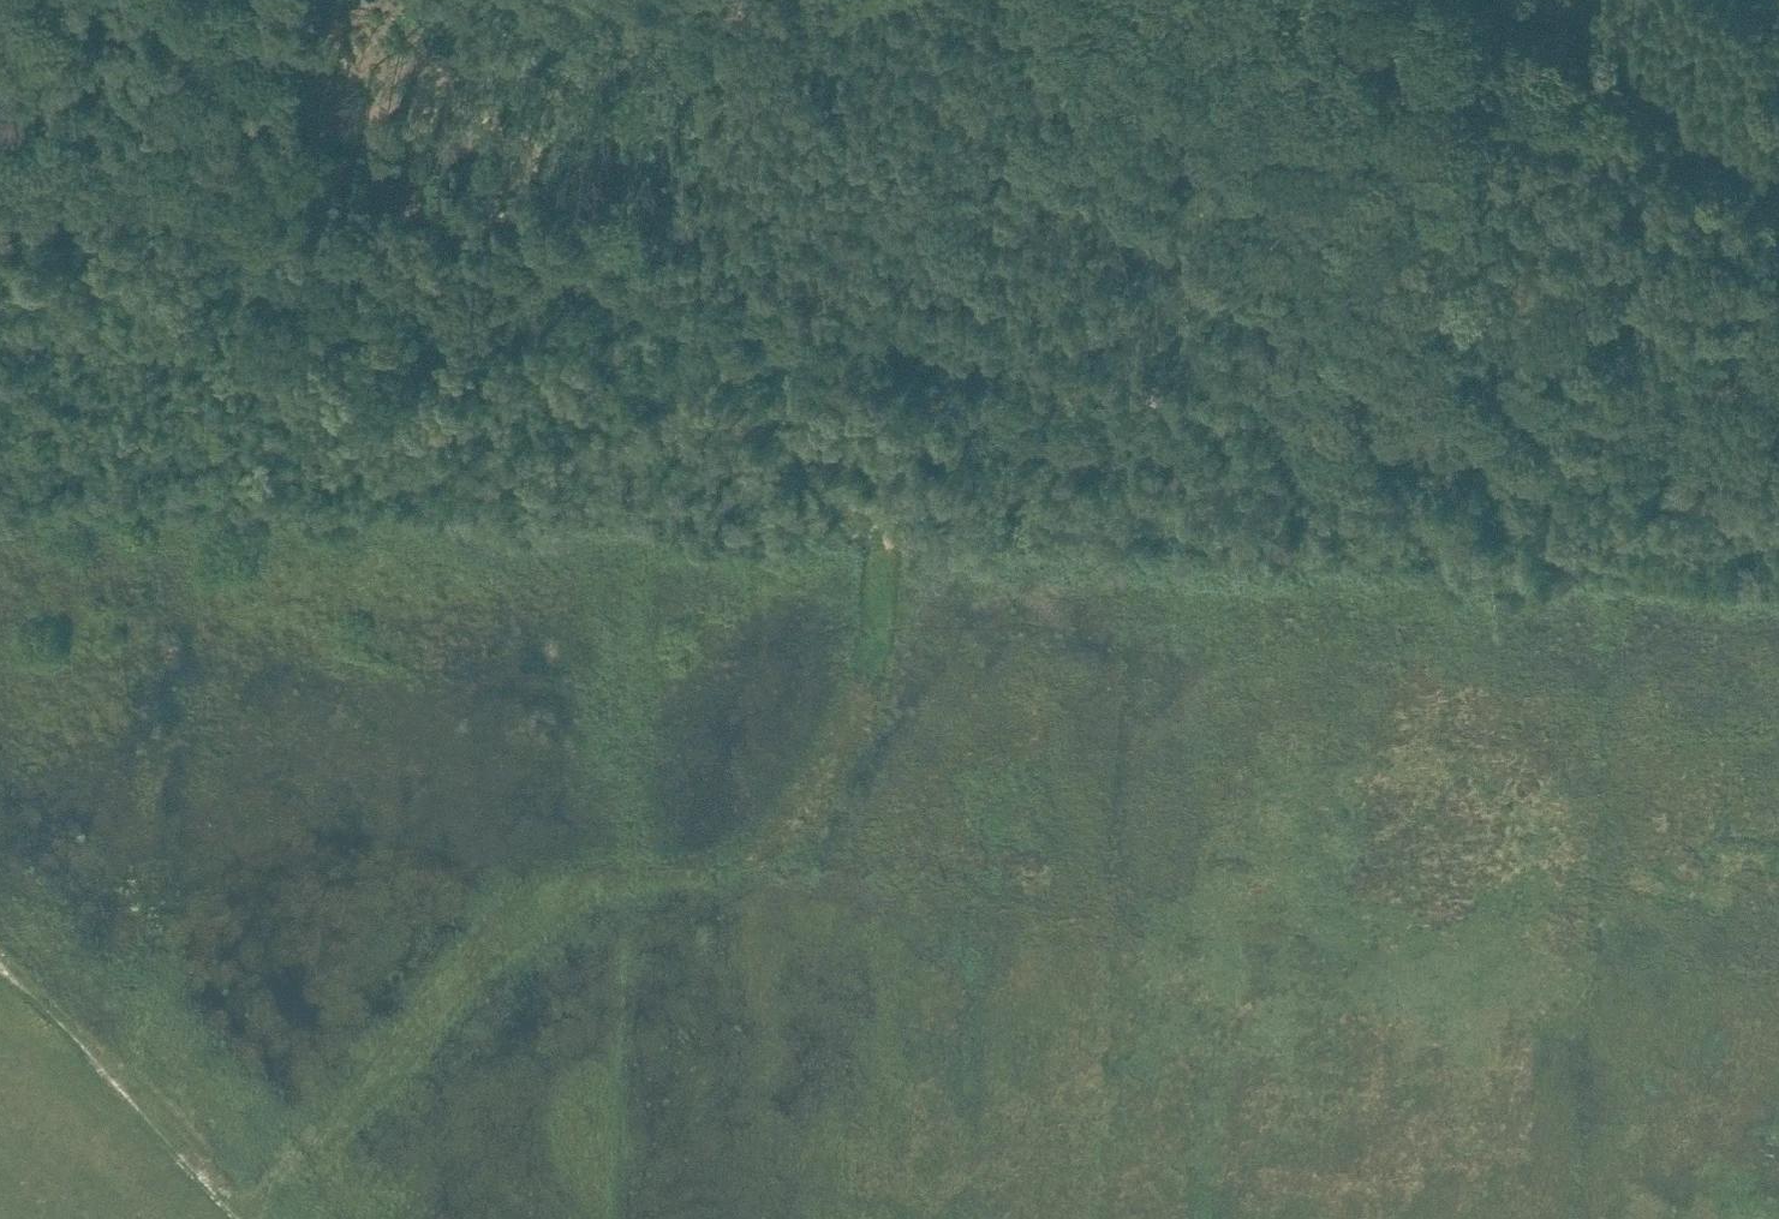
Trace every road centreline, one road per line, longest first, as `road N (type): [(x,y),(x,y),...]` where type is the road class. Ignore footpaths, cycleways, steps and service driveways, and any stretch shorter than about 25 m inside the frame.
road 1 (track): [(1778,407),(1613,438),(1442,432),(1268,405),(1154,374),(1004,361),(732,256),(561,226),(287,199),(0,155)]

